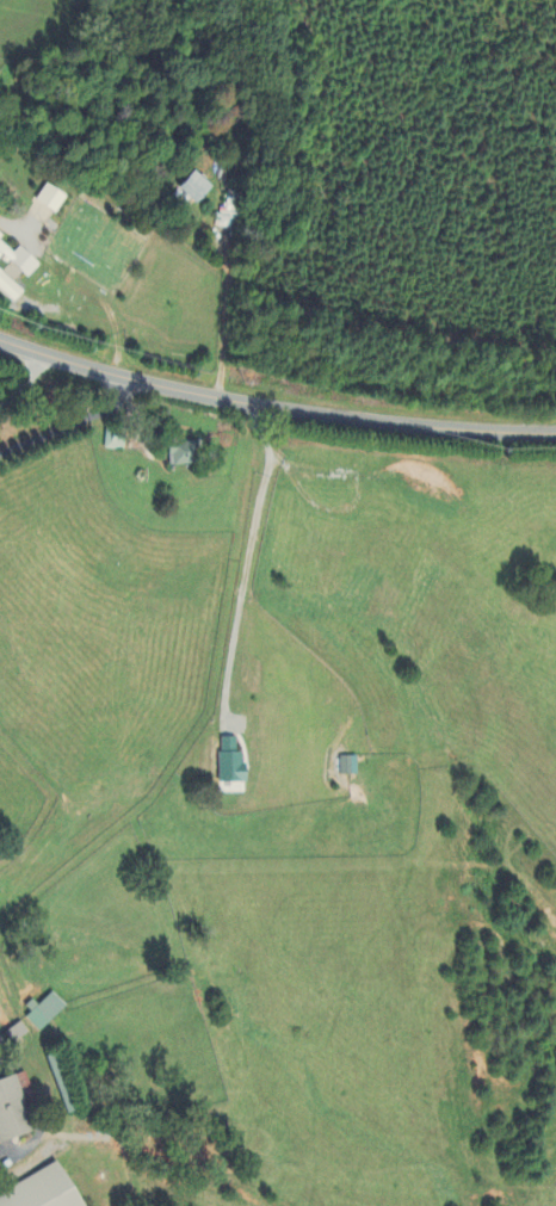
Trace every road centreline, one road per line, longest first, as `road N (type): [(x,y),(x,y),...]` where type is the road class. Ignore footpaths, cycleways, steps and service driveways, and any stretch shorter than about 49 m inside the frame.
road 1 (tertiary): [(0,336),(123,379),(216,398),(555,435)]

